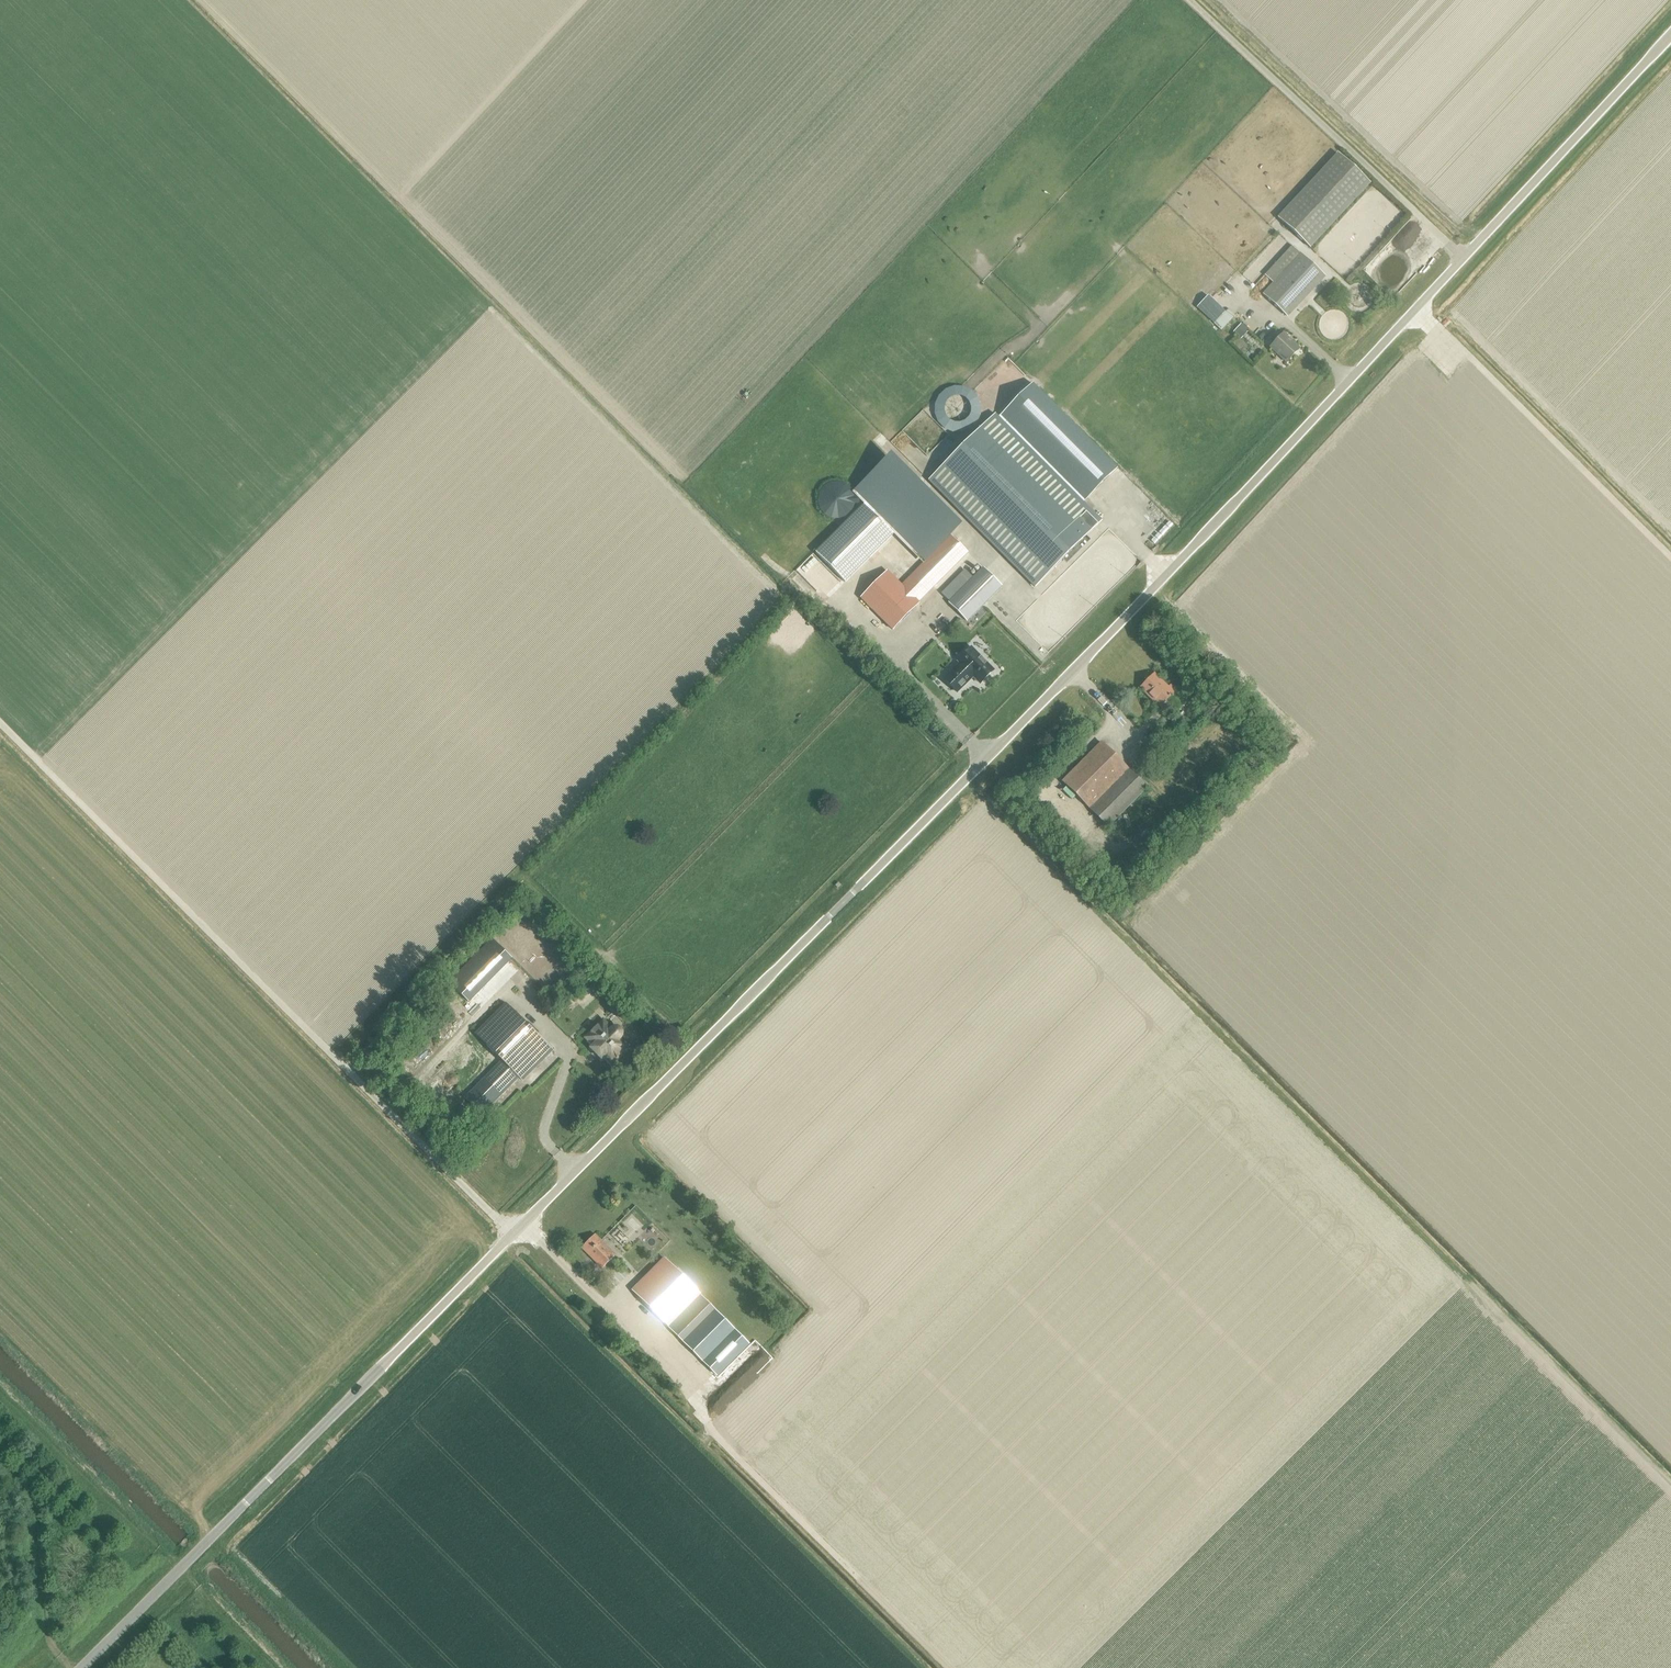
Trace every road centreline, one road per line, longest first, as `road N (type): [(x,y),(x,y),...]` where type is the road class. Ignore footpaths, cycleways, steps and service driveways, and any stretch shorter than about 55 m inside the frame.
road 1 (unclassified): [(80,1667),(921,831),(1670,33)]

